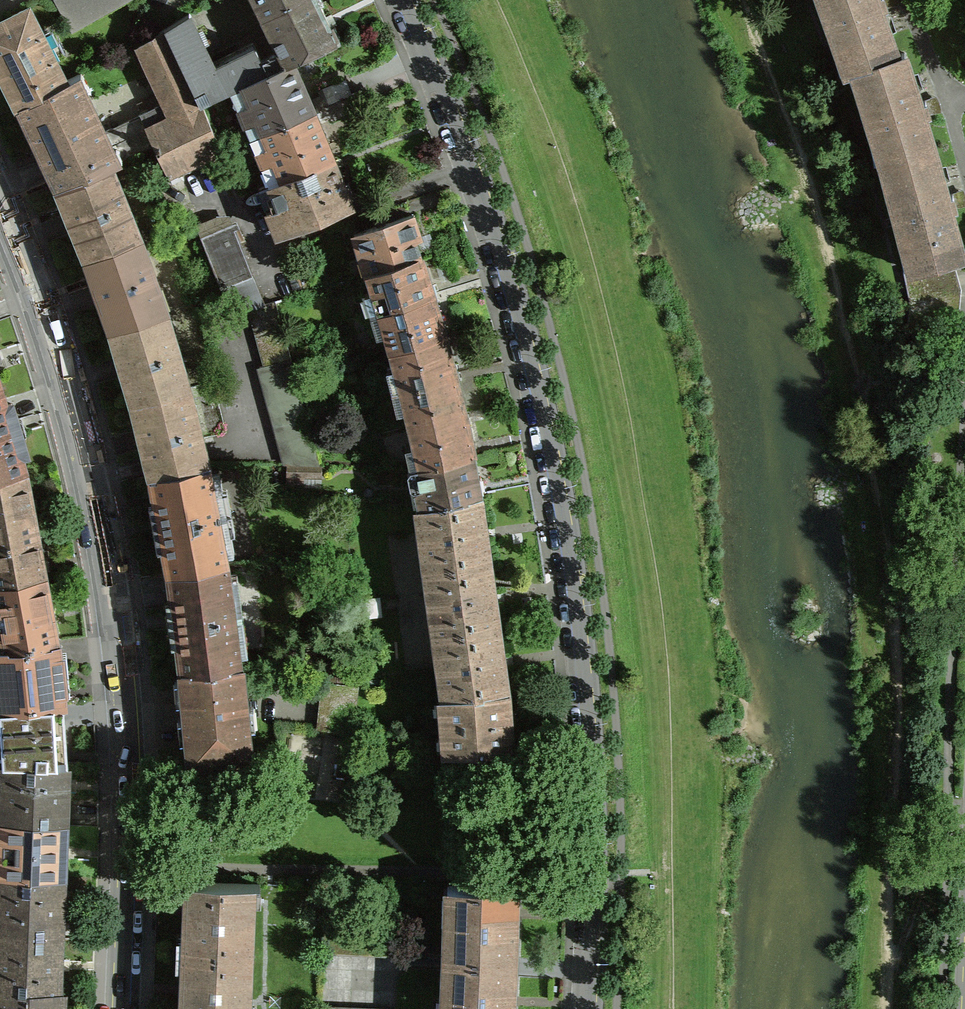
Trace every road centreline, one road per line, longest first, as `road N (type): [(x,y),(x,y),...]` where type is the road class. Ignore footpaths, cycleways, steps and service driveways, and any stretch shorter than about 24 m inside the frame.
road 1 (tertiary): [(585,1008),(591,879),(583,600),(523,309),(448,90),(407,0)]
road 2 (tertiary): [(0,213),(76,433),(112,609),(129,769),(122,1008)]

